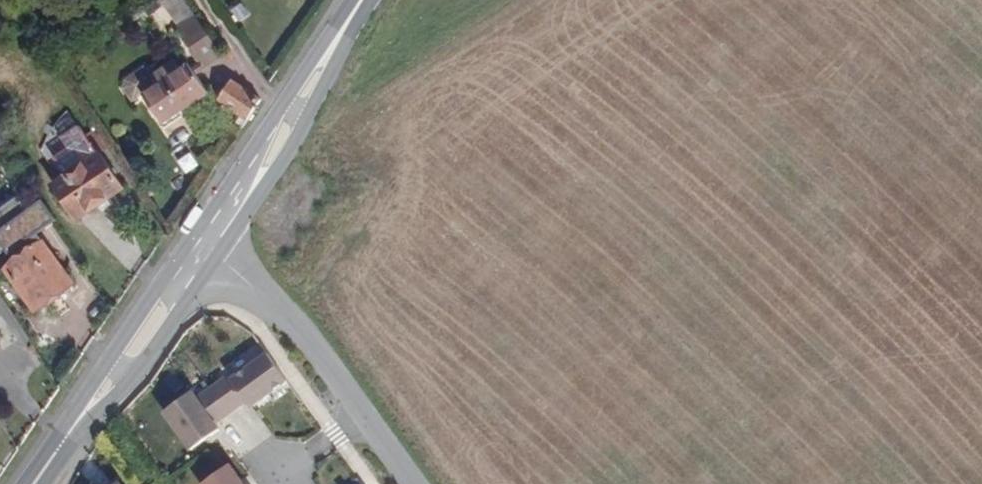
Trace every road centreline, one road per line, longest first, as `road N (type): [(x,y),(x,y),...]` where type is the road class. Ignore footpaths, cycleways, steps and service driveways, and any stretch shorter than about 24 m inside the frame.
road 1 (tertiary): [(208,232),(29,483)]
road 2 (tertiary): [(364,0),(208,232)]
road 3 (residential): [(208,232),(233,252),(355,421)]

